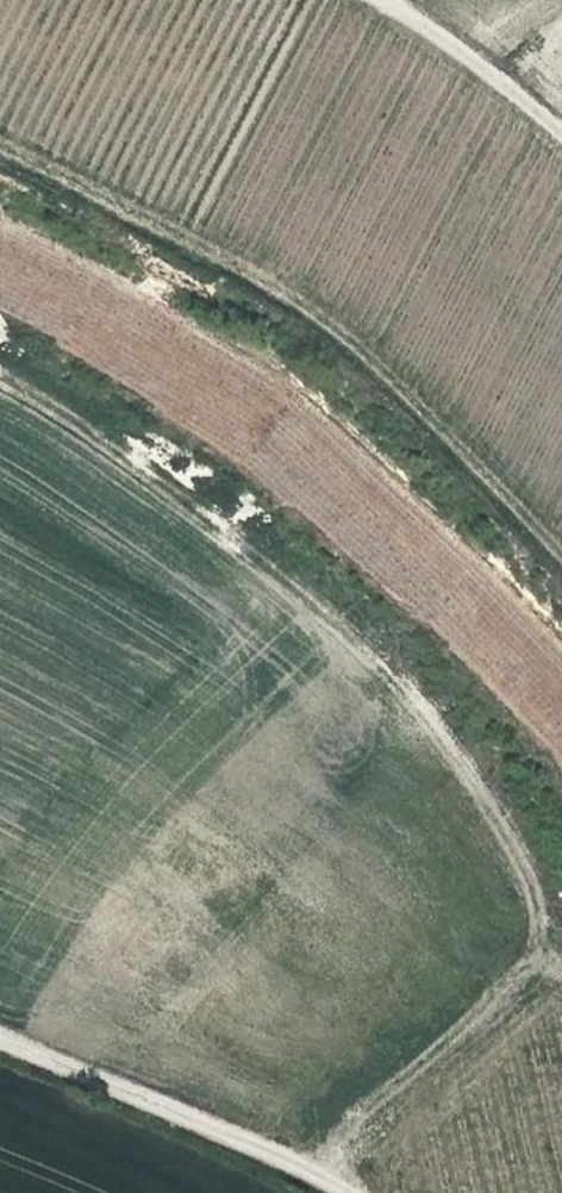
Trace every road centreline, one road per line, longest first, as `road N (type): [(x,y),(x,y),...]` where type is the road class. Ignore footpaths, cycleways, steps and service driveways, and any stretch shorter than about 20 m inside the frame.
road 1 (track): [(342,1192),(0,1037)]
road 2 (unclassified): [(372,0),(470,52),(561,139)]

